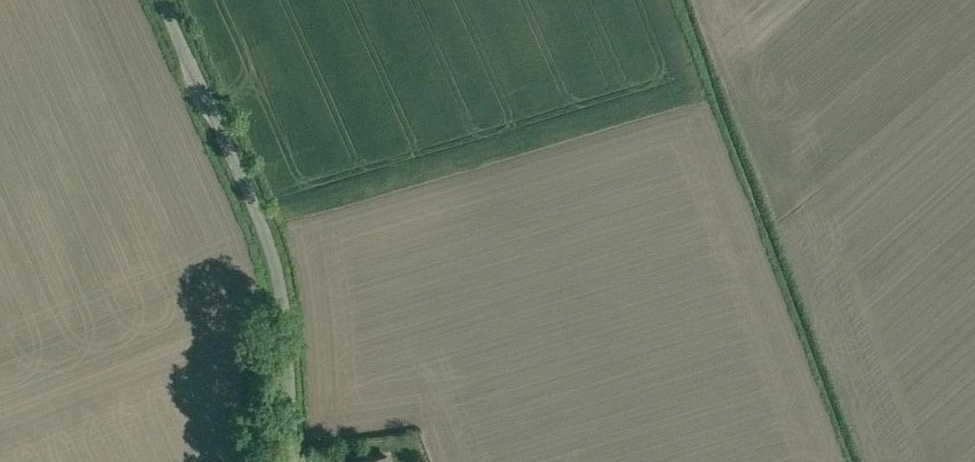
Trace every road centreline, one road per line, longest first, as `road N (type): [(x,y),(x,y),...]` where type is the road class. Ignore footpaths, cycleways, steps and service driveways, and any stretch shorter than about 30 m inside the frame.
road 1 (unclassified): [(162,0),(267,245),(300,461)]

